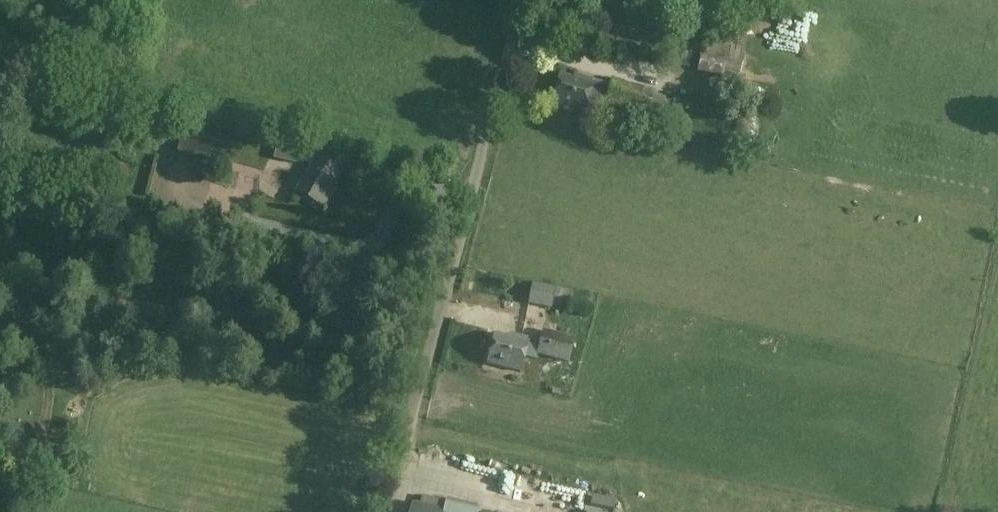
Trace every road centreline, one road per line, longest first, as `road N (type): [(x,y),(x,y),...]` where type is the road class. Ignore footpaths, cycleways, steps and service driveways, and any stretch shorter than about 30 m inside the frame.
road 1 (unclassified): [(388,511),(512,39)]

